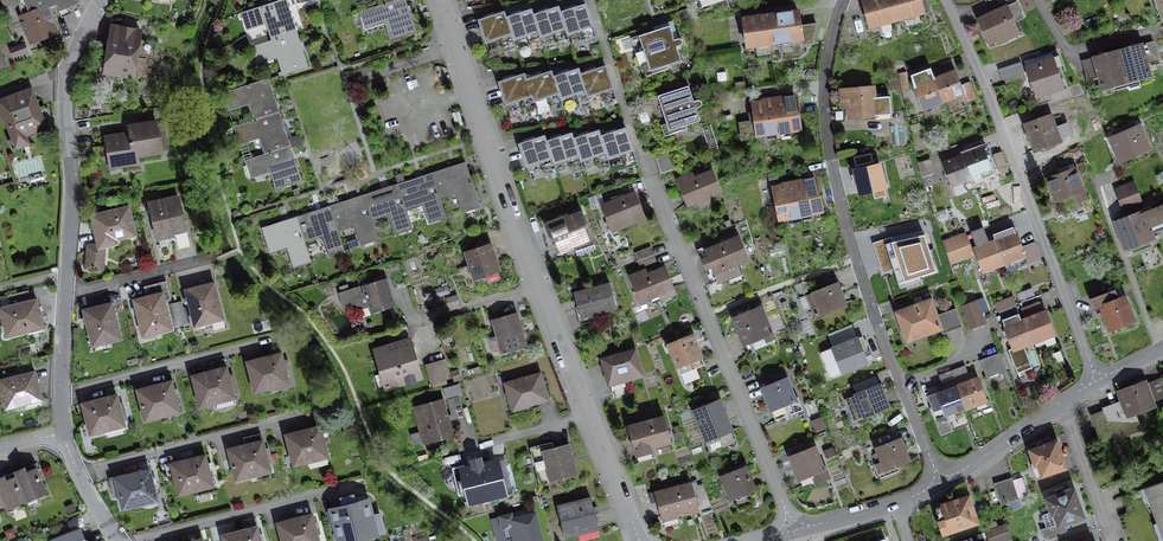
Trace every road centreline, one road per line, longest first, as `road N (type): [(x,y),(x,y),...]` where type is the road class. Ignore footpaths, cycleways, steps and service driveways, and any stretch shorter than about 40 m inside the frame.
road 1 (residential): [(639,540),(538,291),(441,0)]
road 2 (residential): [(793,536),(648,177),(589,0)]
road 3 (residential): [(843,0),(826,63),(826,132),(838,197),(900,387),(944,484)]
road 4 (residential): [(1097,384),(942,0)]
road 5 (residential): [(79,478),(304,419)]
road 6 (tertiary): [(68,72),(68,293)]
road 7 (residential): [(64,398),(268,346)]
road 8 (residential): [(162,540),(351,492)]
road 9 (residential): [(68,293),(218,260)]
road 10 (residential): [(1063,404),(1110,540)]
road 11 (residential): [(944,484),(1063,404)]

